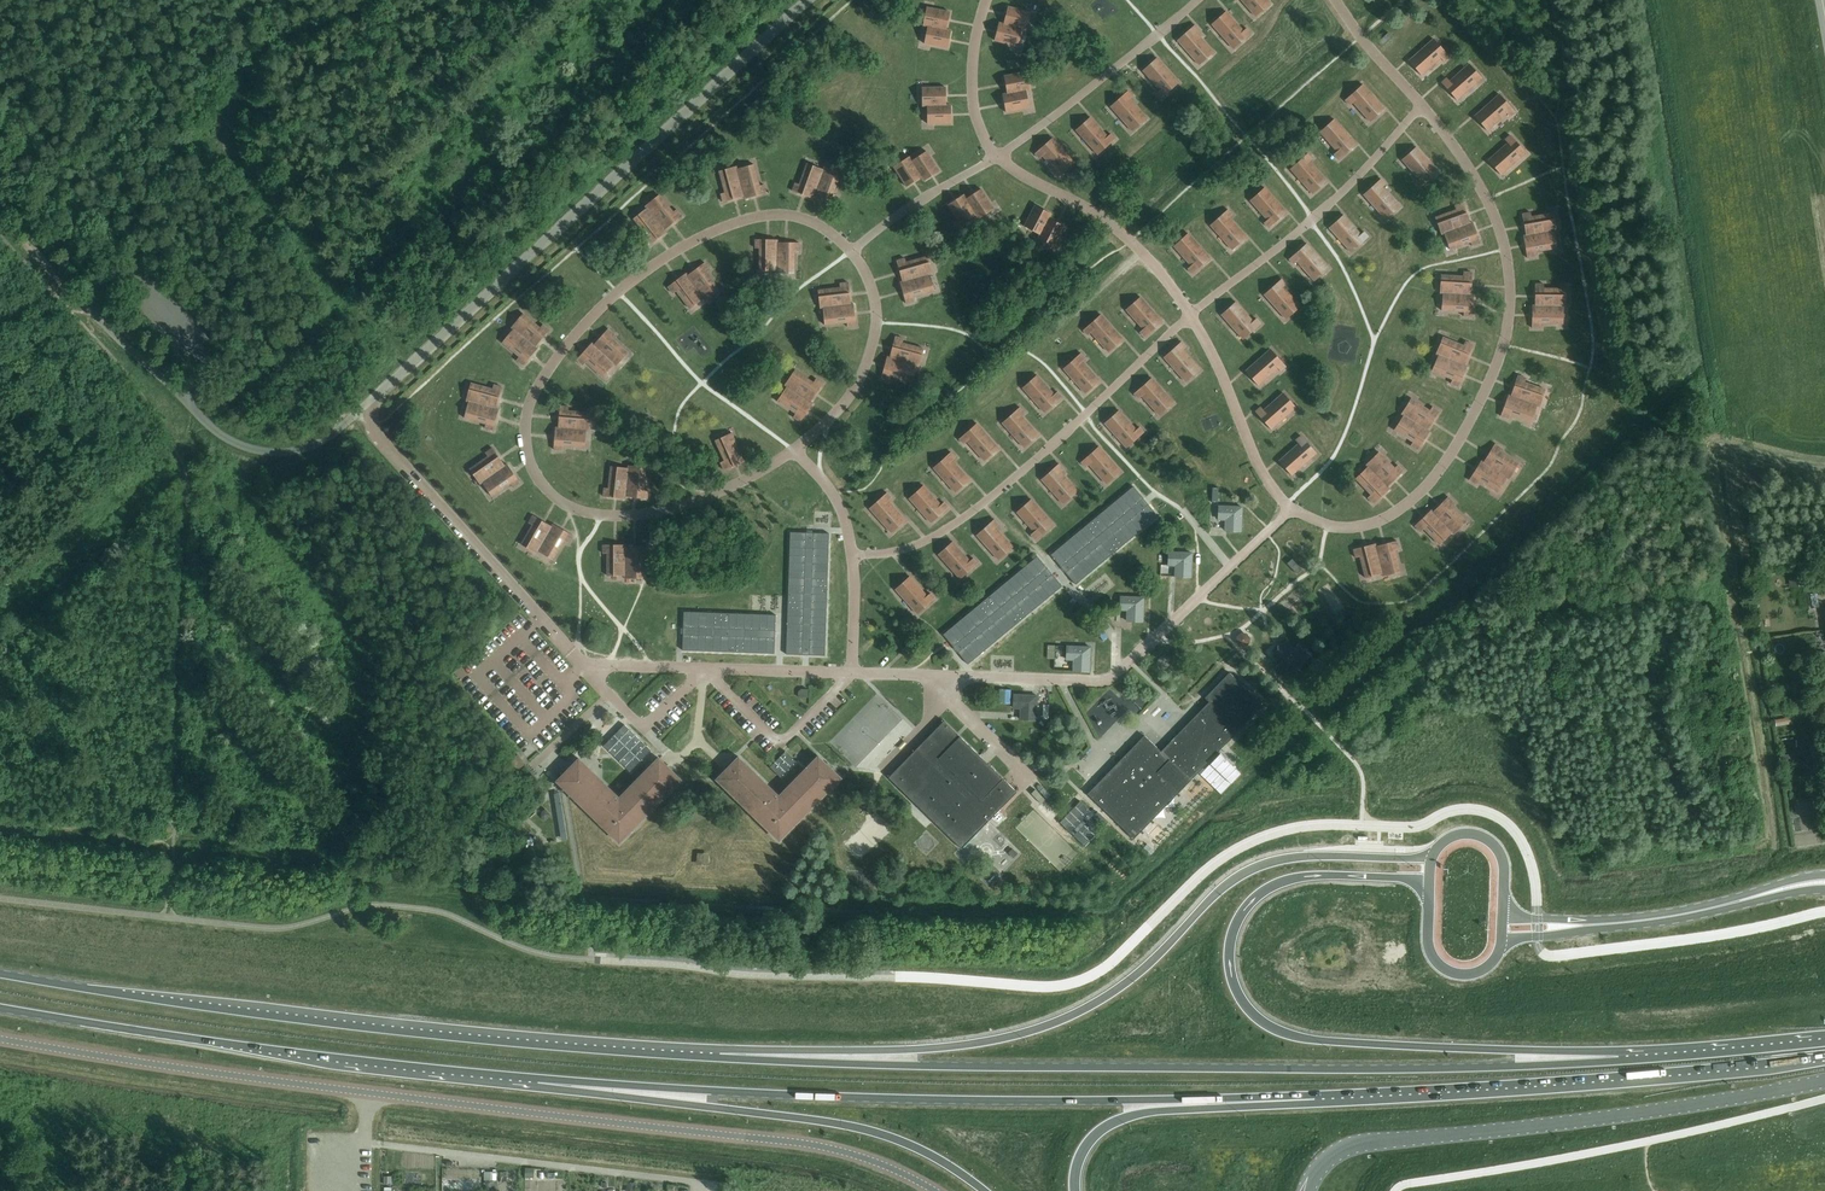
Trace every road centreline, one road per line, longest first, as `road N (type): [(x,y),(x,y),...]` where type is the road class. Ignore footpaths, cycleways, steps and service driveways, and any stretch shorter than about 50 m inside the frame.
road 1 (unclassified): [(0,1039),(803,1143),(881,1164),(933,1190)]
road 2 (trunk): [(1619,1060),(1353,1069),(720,1058)]
road 3 (trunk): [(1432,855),(1296,857),(1246,872),(1131,977),(1025,1033),(935,1048),(720,1058)]
road 4 (unclassified): [(251,448),(297,449),(336,431),(807,0)]
road 5 (trunk): [(720,1058),(350,1026),(0,974)]
road 6 (trunk): [(540,1079),(896,1099),(1249,1097)]
road 7 (trunk): [(1619,1060),(1291,1035),(1249,1011),(1233,987),(1229,935),(1269,887),(1320,875),(1428,881)]
road 8 (trunk): [(1249,1097),(1444,1089),(1824,1056)]
road 9 (trunk): [(0,1008),(232,1044),(540,1079)]
road 10 (unclassified): [(1307,1190),(1336,1153),(1358,1144),(1641,1113),(1824,1081)]
road 11 (trunk): [(540,1079),(862,1128),(934,1155),(986,1190)]
road 12 (unclassified): [(251,448),(218,433),(77,295)]
road 13 (trunk): [(1075,1190),(1085,1147),(1113,1122),(1249,1097)]
road 14 (trunk): [(1824,1042),(1619,1060)]
road 15 (primary): [(1428,881),(1427,943),(1438,965),(1463,975),(1482,969),(1501,937)]
road 16 (primary): [(1739,901),(1585,925)]
road 17 (primary): [(1502,915),(1504,865),(1489,839),(1454,835),(1432,855)]

